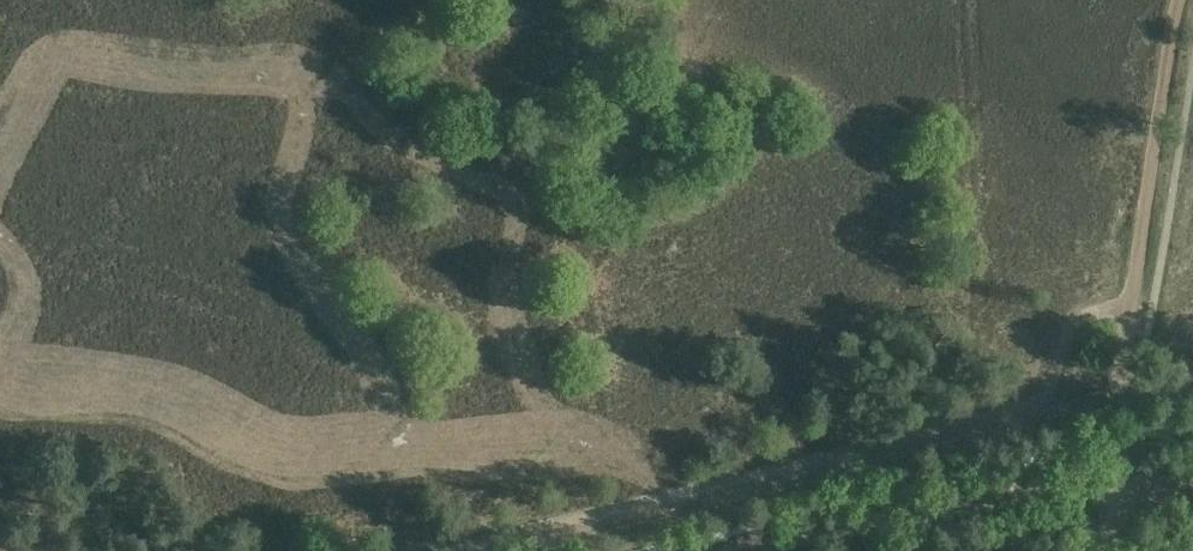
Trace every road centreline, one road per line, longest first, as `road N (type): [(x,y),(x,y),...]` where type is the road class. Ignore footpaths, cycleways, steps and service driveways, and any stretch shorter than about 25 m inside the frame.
road 1 (track): [(1133,308),(1099,309),(1068,336),(1047,402),(431,550)]
road 2 (track): [(1190,0),(1119,386)]
road 3 (track): [(1119,489),(983,507),(778,550)]
road 4 (track): [(1192,381),(1047,402)]

